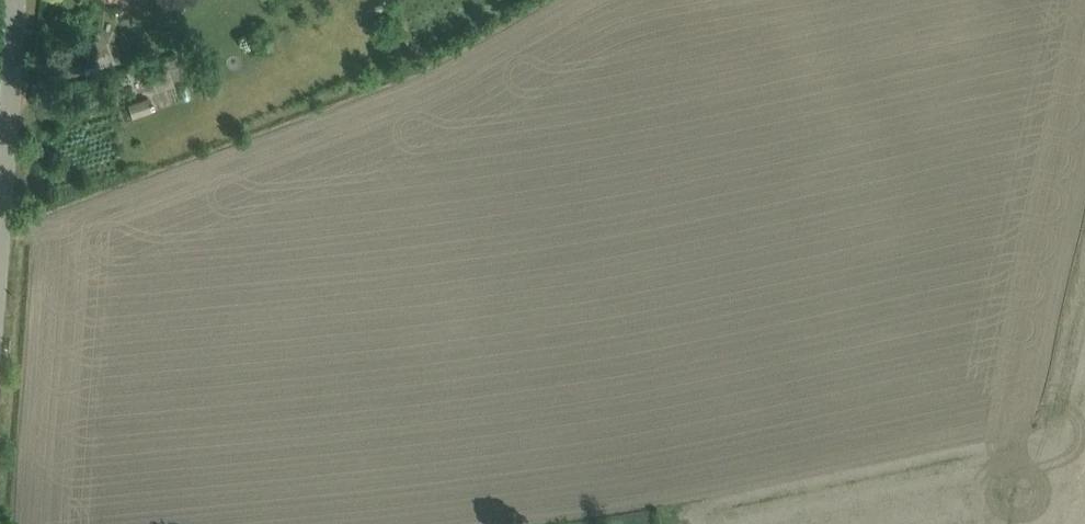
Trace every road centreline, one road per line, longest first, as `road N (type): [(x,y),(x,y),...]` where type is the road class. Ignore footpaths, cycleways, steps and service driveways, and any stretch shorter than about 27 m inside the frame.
road 1 (unclassified): [(0,225),(14,0)]

